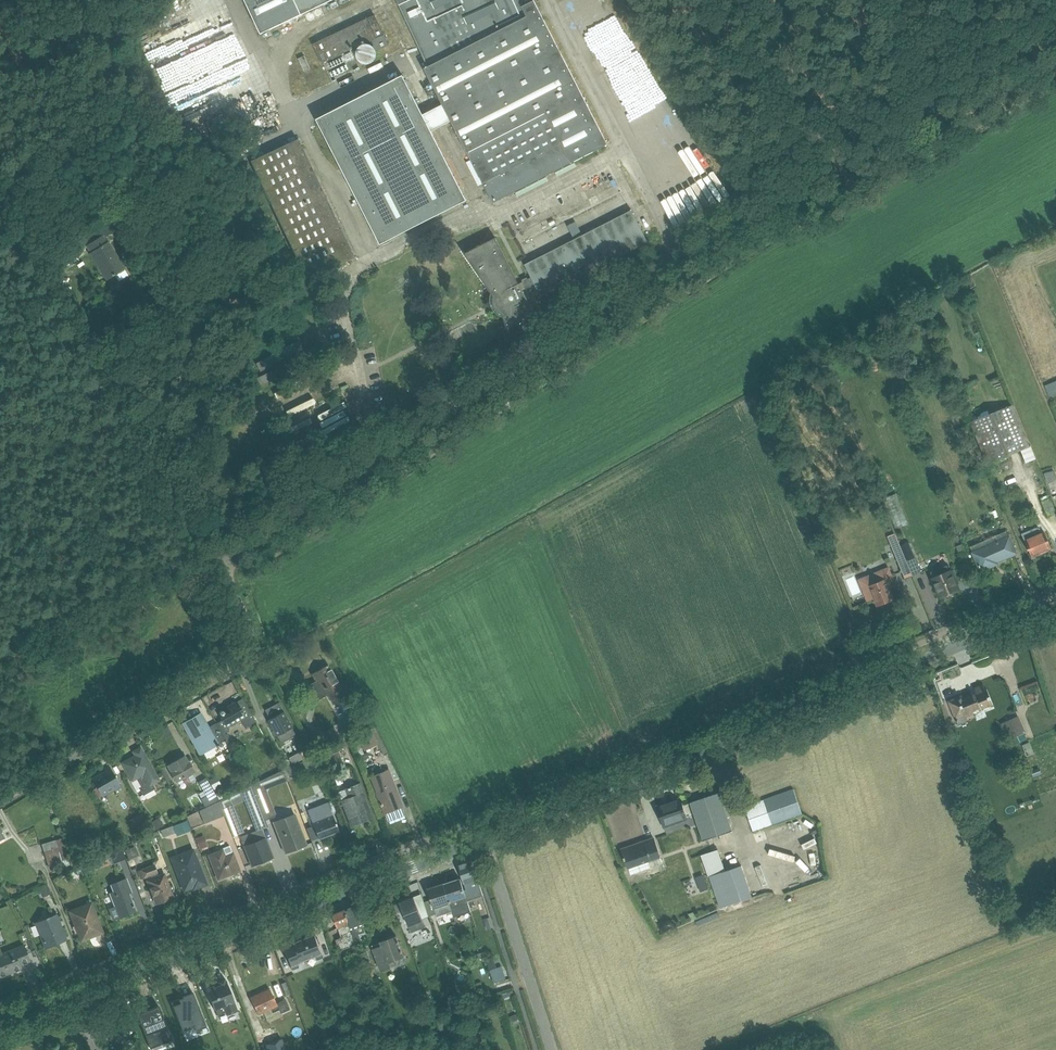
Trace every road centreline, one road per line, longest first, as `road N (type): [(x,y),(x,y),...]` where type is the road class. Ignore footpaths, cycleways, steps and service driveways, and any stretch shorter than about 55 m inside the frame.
road 1 (tertiary): [(1055,607),(485,840)]
road 2 (tertiary): [(485,840),(0,1021)]
road 3 (unclassified): [(668,273),(1055,22)]
road 4 (unclassified): [(0,226),(215,561)]
road 5 (unclassified): [(374,468),(668,273)]
road 6 (residential): [(248,652),(0,803)]
road 7 (residential): [(485,840),(551,1049)]
road 8 (unclassified): [(215,561),(374,468)]

